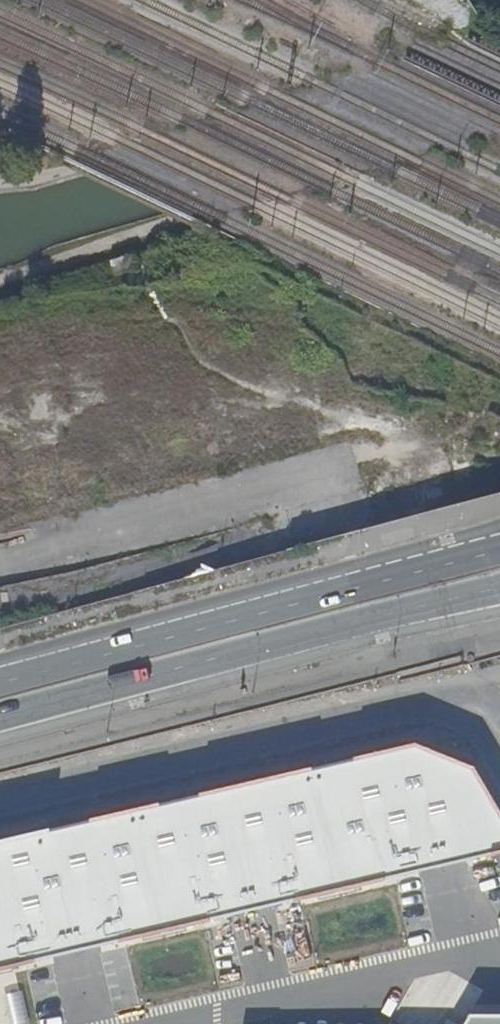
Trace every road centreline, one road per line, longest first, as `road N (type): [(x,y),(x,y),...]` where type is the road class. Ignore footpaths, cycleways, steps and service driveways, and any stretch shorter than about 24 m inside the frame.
road 1 (unclassified): [(0,800),(453,690),(499,766)]
road 2 (primary): [(0,729),(499,594)]
road 3 (primary): [(499,551),(0,684)]

